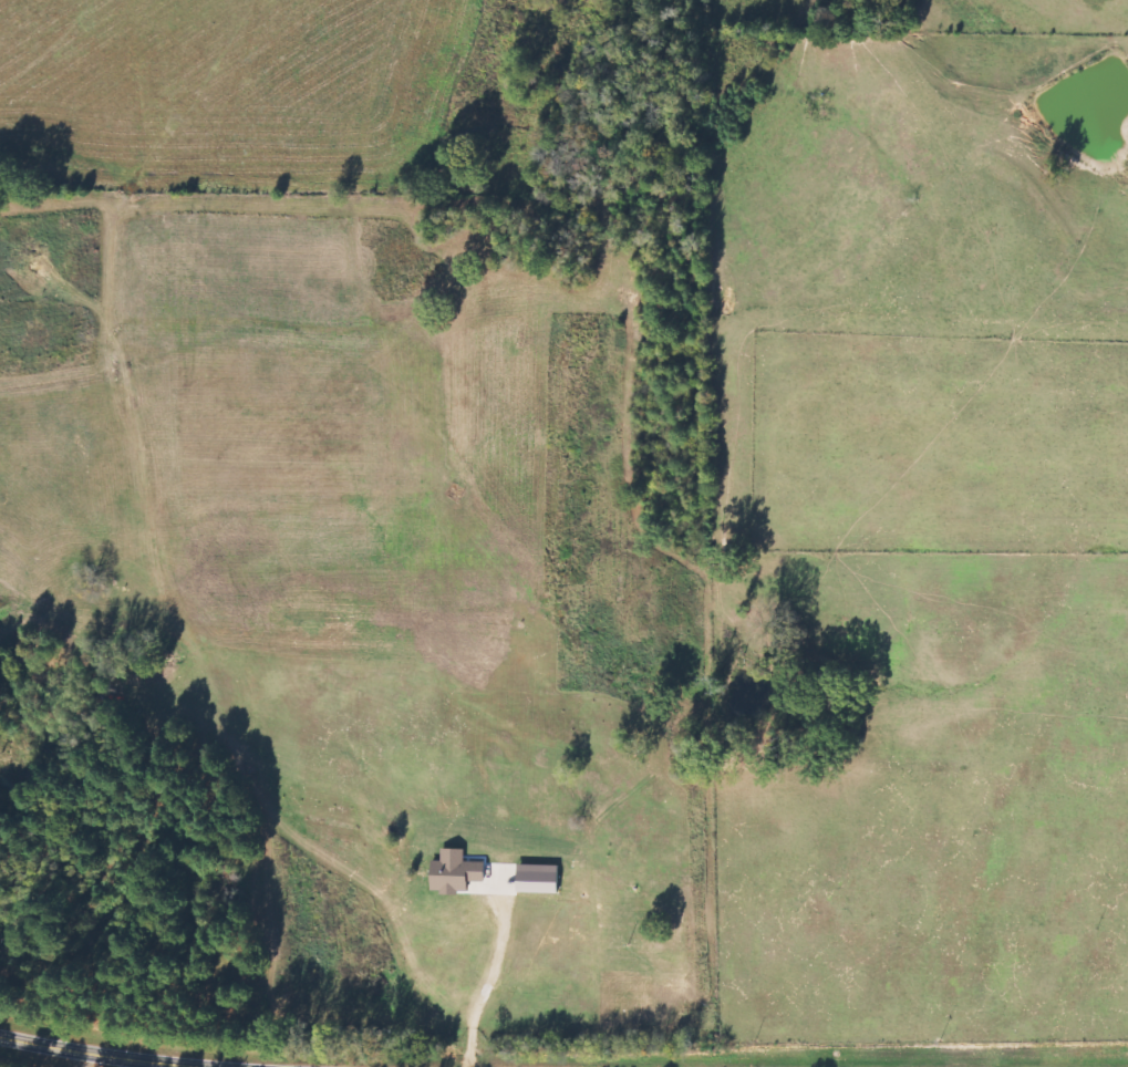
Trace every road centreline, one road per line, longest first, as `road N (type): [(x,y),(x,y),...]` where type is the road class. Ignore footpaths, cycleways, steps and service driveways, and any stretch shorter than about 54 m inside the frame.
road 1 (tertiary): [(254,1066),(87,1055),(0,1037)]

